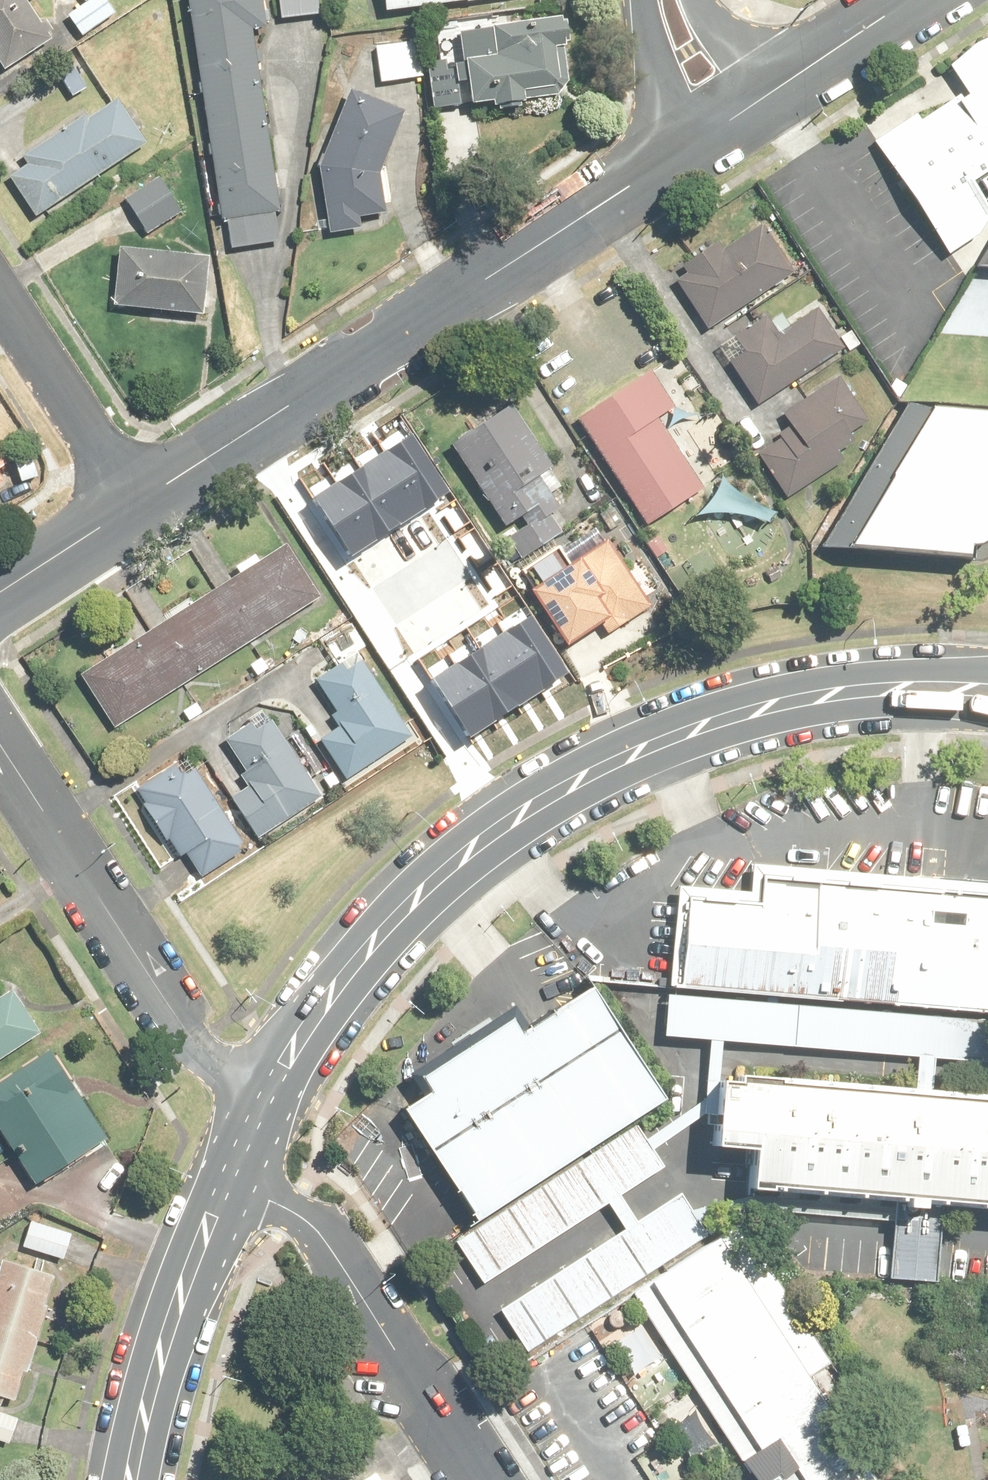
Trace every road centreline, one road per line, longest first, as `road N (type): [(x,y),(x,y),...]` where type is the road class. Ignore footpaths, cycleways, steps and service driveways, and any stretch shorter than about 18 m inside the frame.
road 1 (secondary): [(264,1097),(372,943),(461,857),(556,794),(663,743),(796,701),(918,687),(987,689)]
road 2 (tertiary): [(132,511),(729,123)]
road 3 (residential): [(0,747),(186,1035),(264,1097)]
road 4 (residential): [(223,1181),(293,1212),(321,1236),(480,1479)]
road 5 (secondary): [(131,1479),(160,1354),(223,1181)]
road 6 (residential): [(0,303),(132,511)]
road 7 (tertiary): [(729,123),(912,0)]
road 8 (tertiary): [(0,596),(132,511)]
road 9 (residential): [(668,0),(729,123)]

